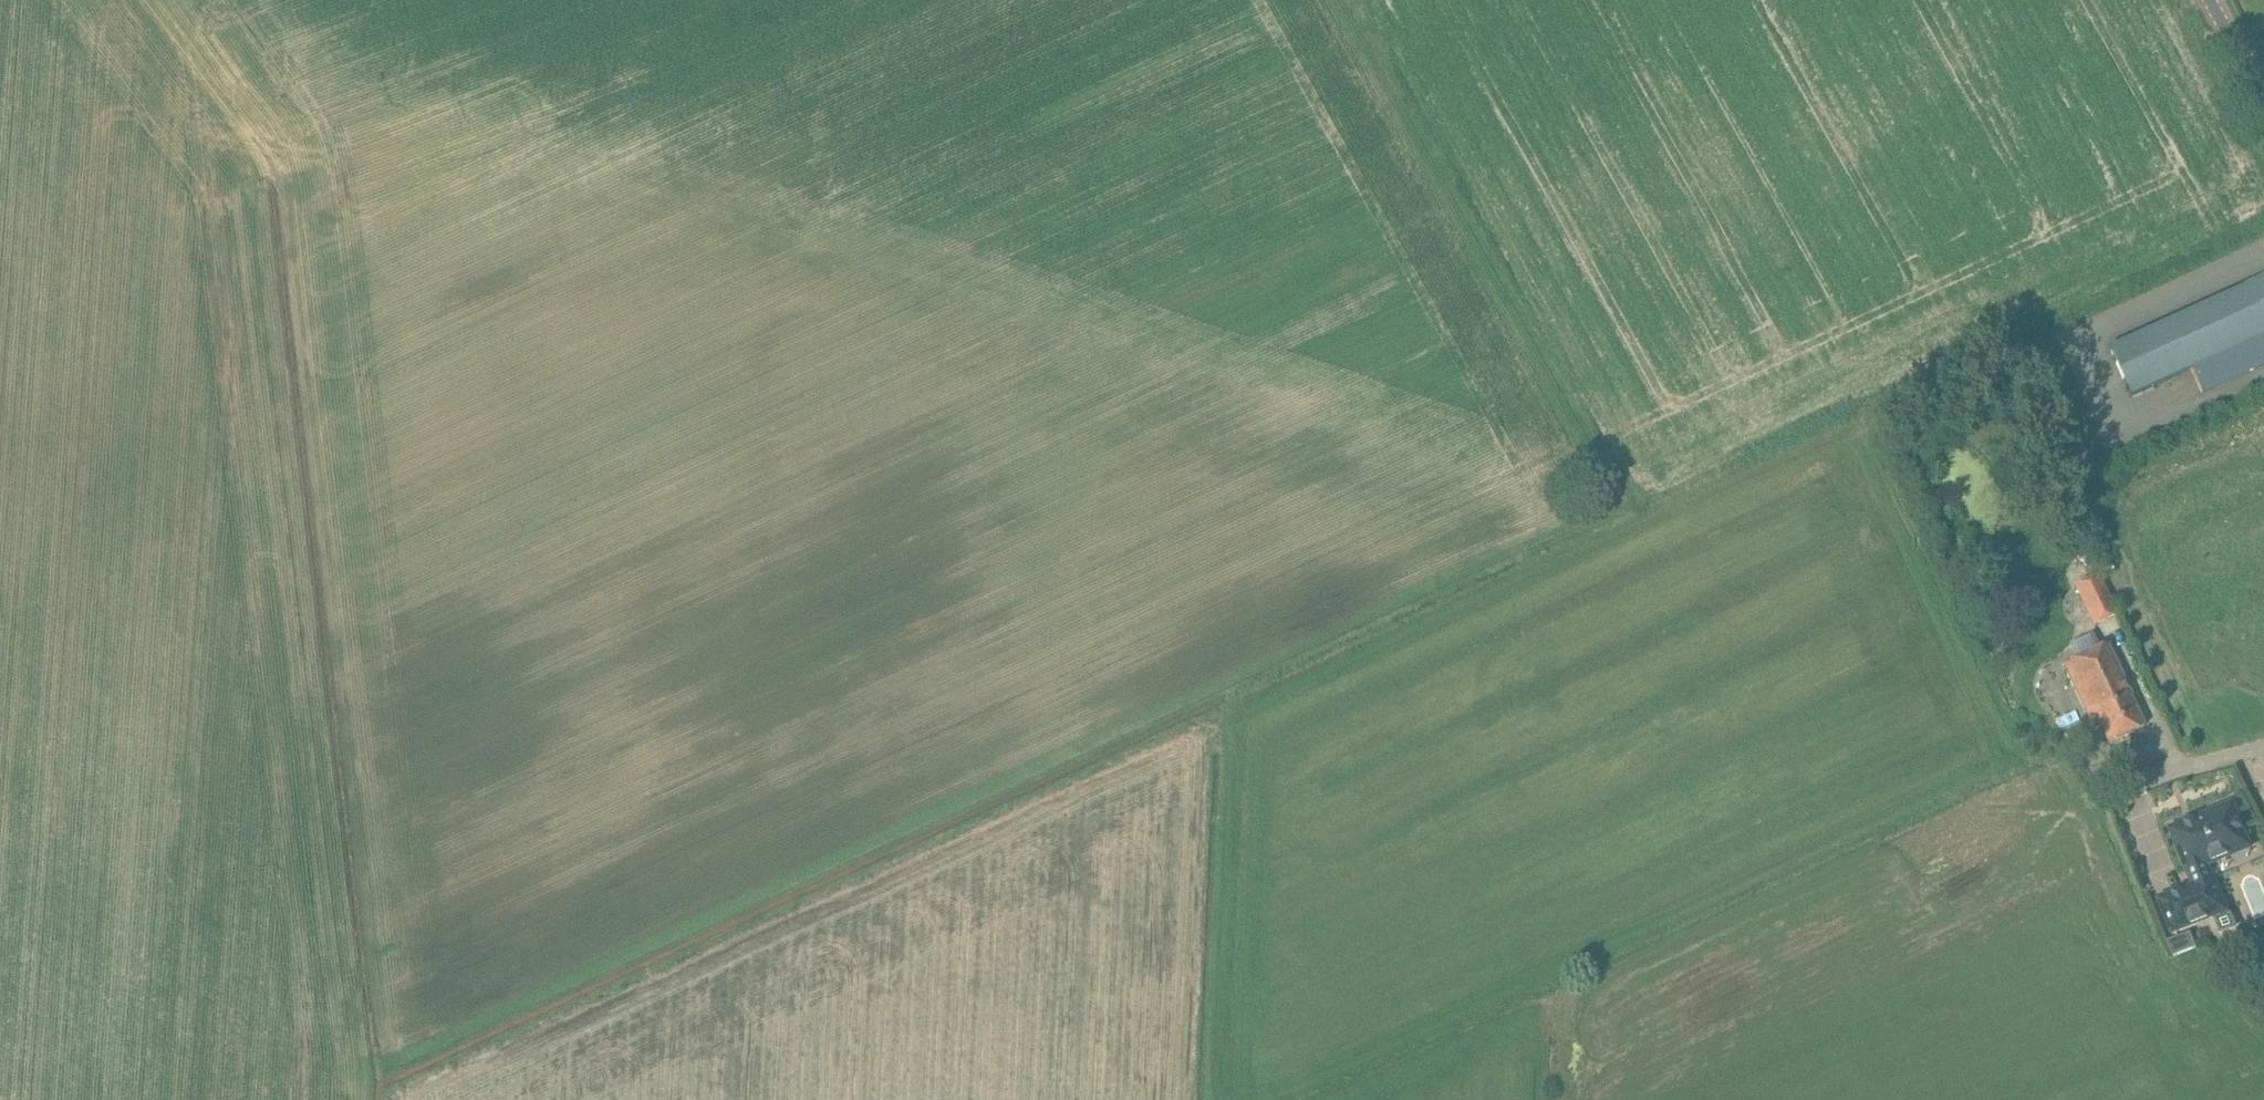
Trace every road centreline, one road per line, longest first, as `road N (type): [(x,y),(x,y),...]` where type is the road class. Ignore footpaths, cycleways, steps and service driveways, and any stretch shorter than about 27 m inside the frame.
road 1 (unclassified): [(2263,743),(2112,793)]

